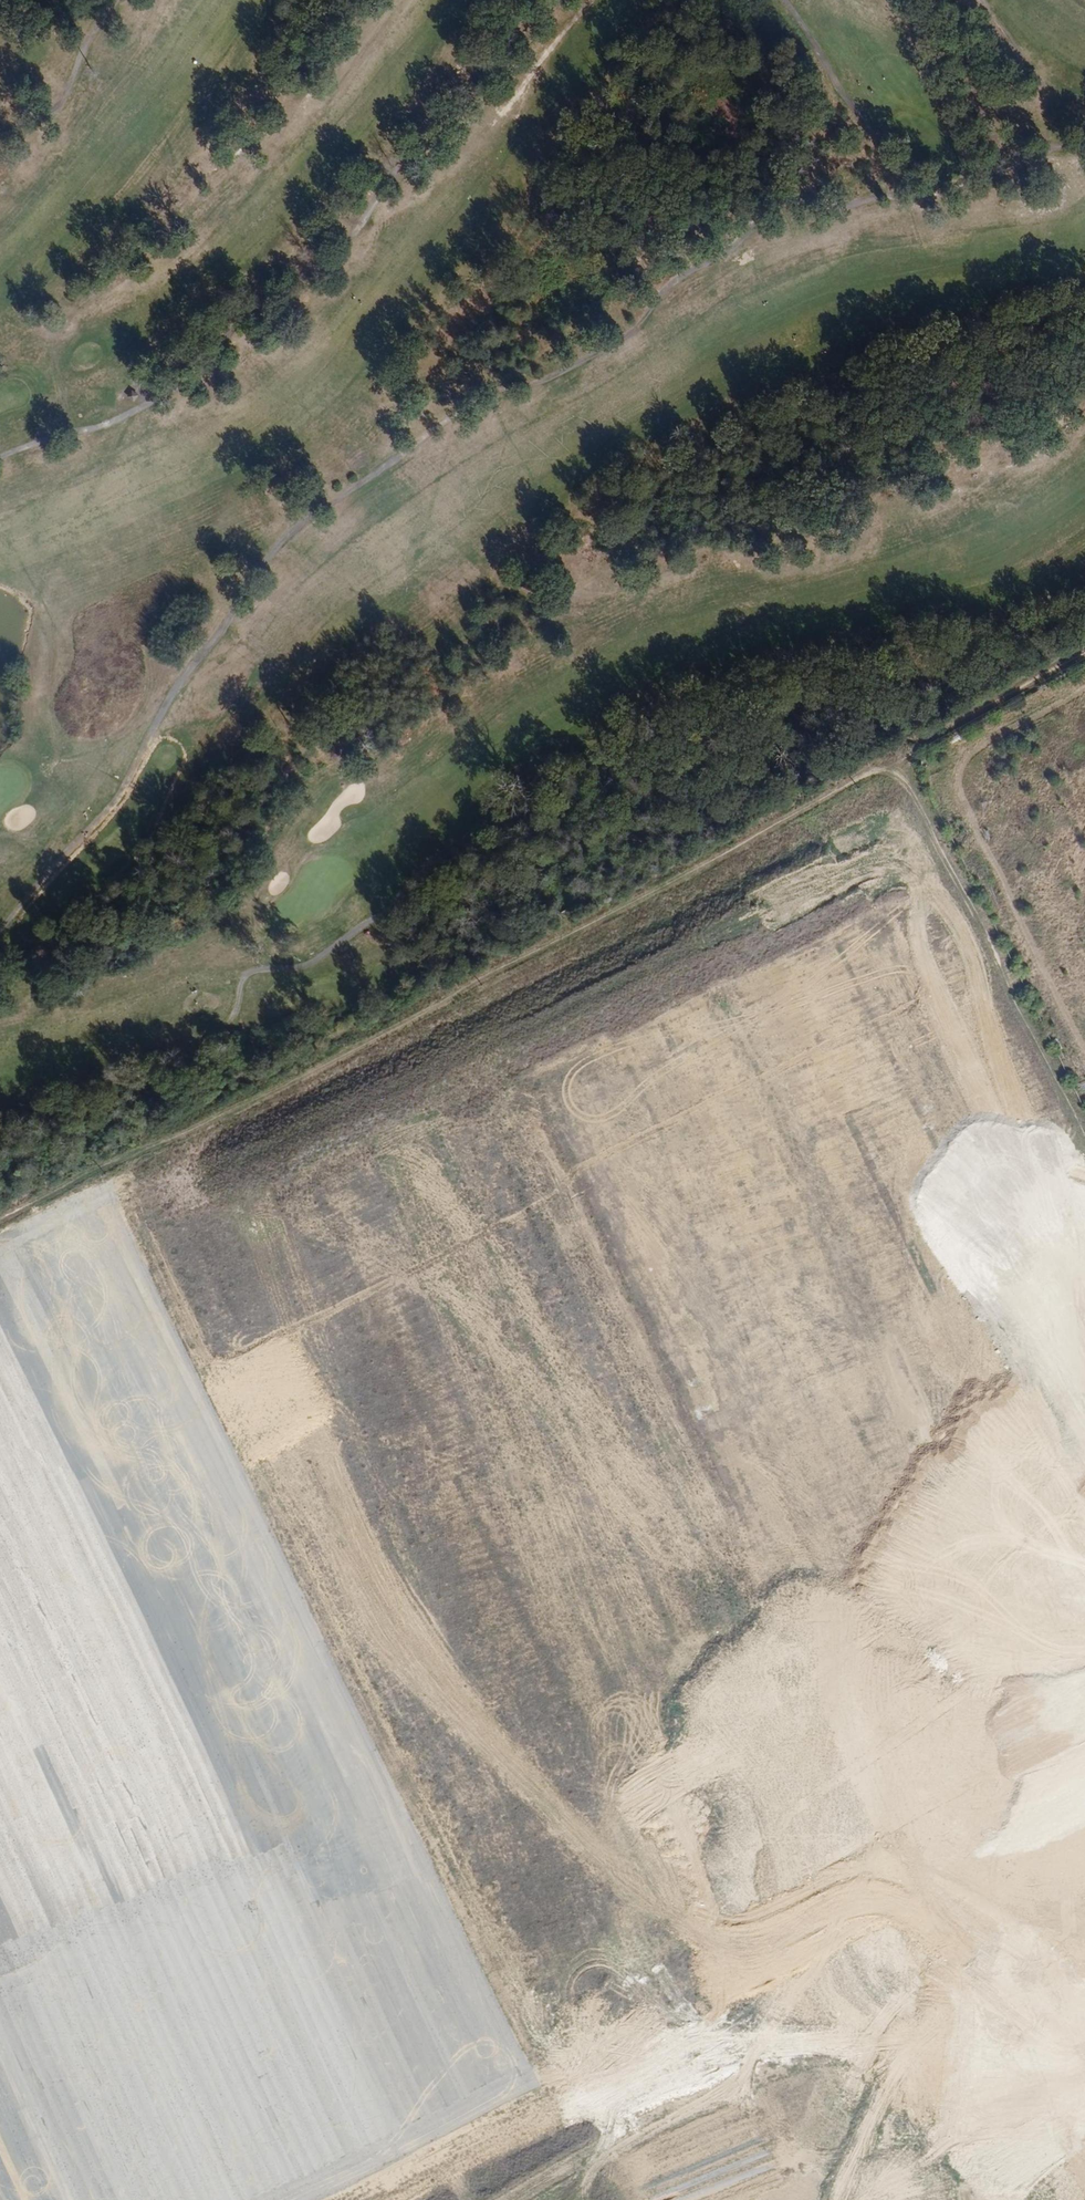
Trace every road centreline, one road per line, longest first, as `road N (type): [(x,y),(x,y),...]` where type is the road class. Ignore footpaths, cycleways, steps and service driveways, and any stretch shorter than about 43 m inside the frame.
road 1 (track): [(0,1214),(411,991),(804,808),(1084,653)]
road 2 (track): [(1084,1144),(897,757)]

